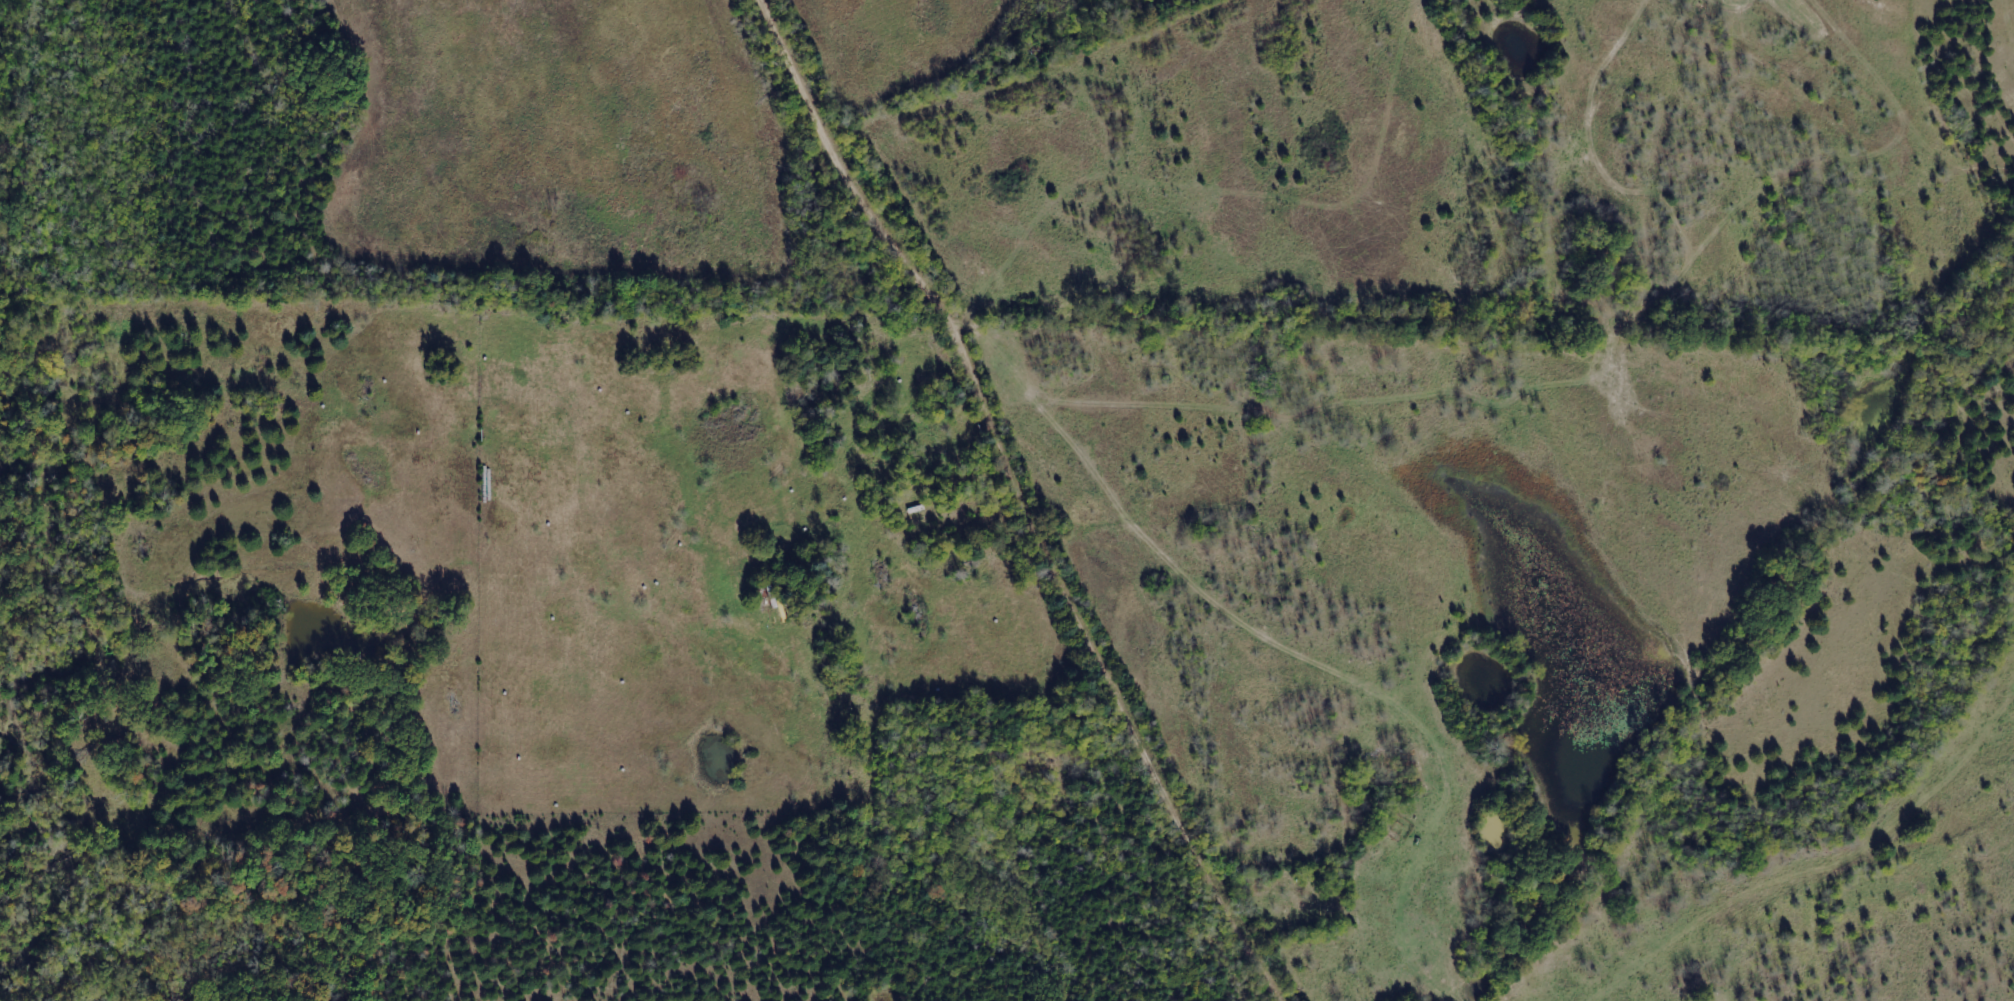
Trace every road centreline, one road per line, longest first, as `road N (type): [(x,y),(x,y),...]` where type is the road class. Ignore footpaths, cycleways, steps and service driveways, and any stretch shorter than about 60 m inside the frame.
road 1 (residential): [(1286,1000),(1093,689),(925,326),(761,0)]

